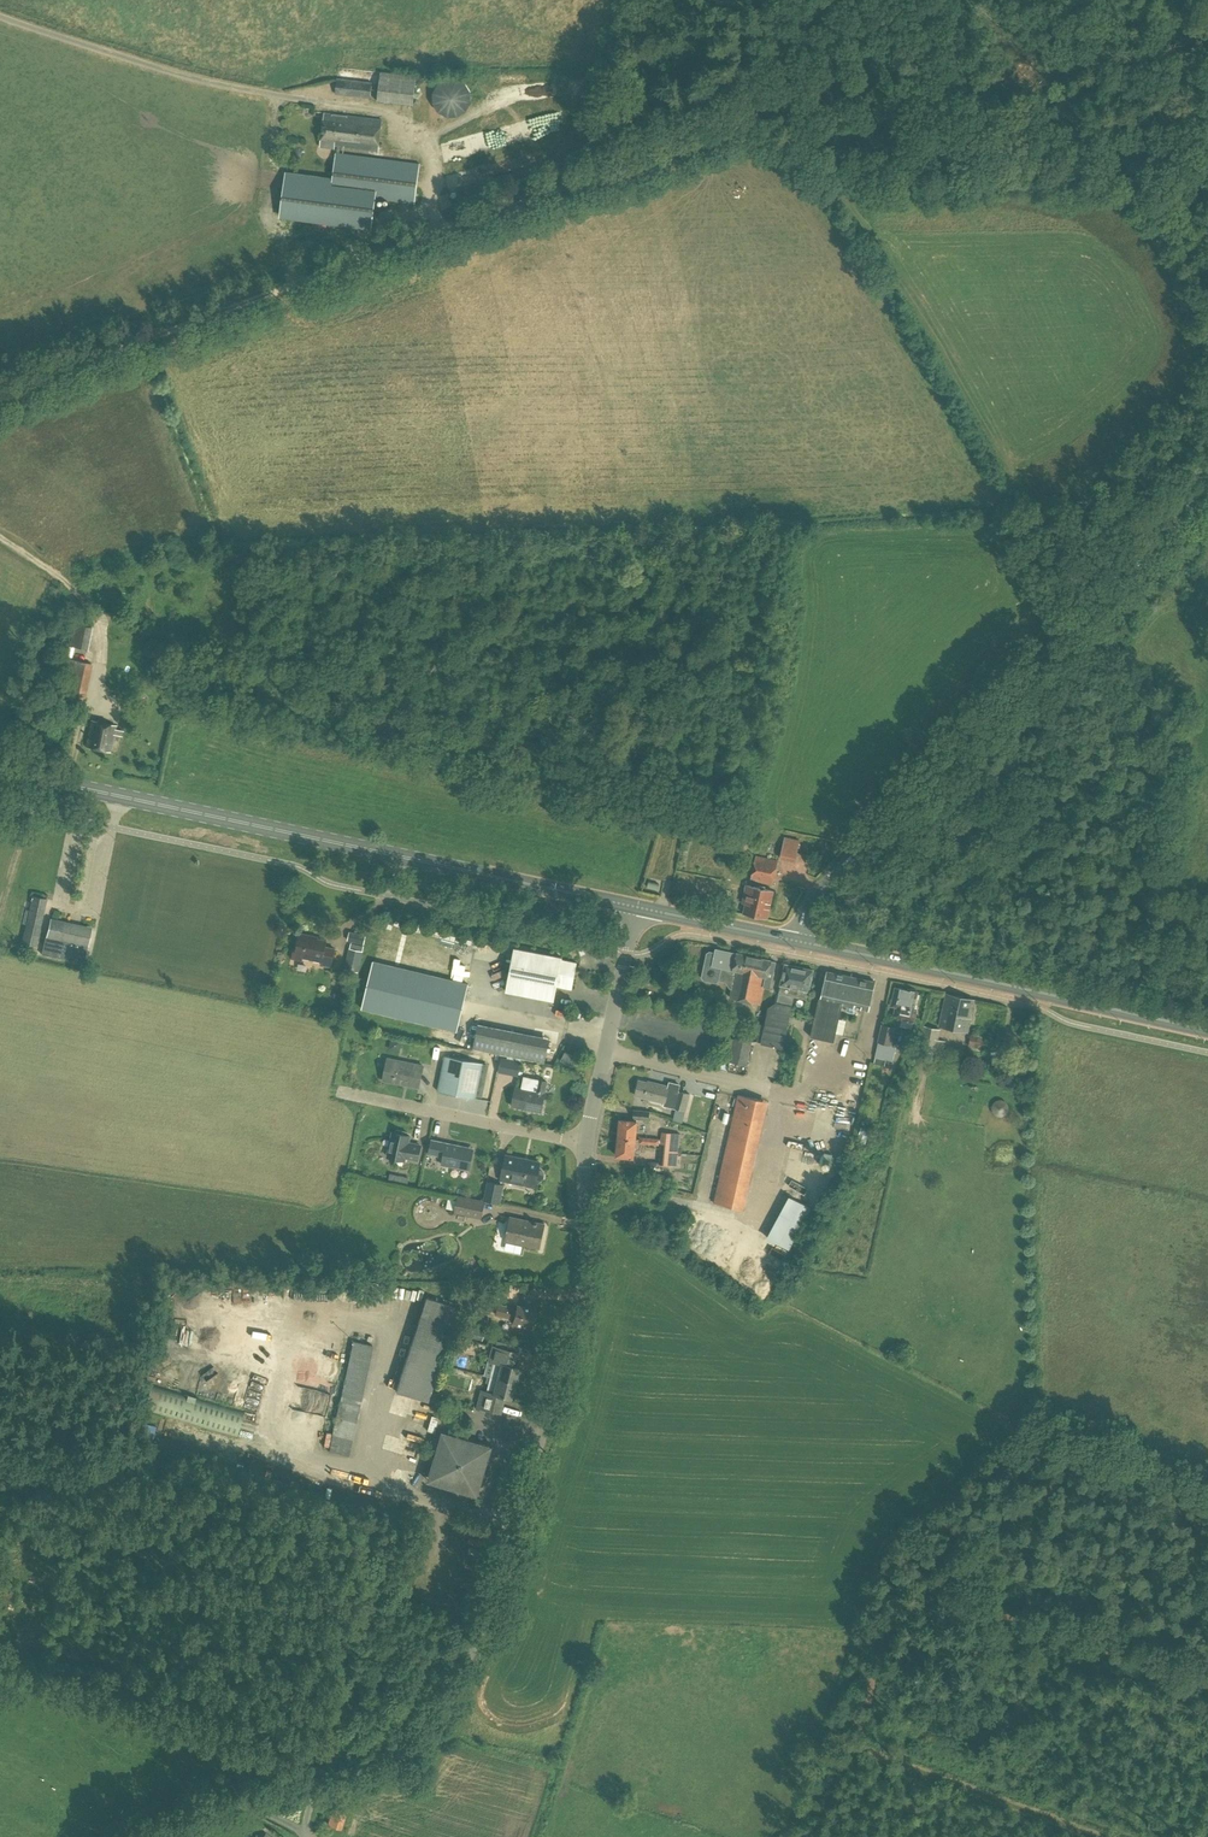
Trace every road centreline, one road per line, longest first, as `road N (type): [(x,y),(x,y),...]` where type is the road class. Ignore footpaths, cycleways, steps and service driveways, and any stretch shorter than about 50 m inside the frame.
road 1 (track): [(822,173),(756,120),(740,118),(0,392)]
road 2 (primary): [(637,909),(0,770)]
road 3 (unclassified): [(798,943),(807,905),(865,840),(1207,491)]
road 4 (track): [(1078,622),(822,173)]
road 5 (unclassified): [(166,1836),(221,1811),(374,1770),(406,1753),(450,1696),(513,1526)]
road 6 (primary): [(1207,1030),(798,943)]
road 7 (residential): [(513,1526),(585,1280),(586,1145)]
road 8 (track): [(1120,175),(878,186),(822,173)]
road 9 (track): [(857,1741),(1131,1836)]
road 10 (residential): [(586,1145),(343,1094)]
road 11 (residential): [(586,1145),(637,909)]
road 12 (primary): [(798,943),(637,909)]
road 13 (track): [(1062,1441),(1207,1489)]
road 14 (track): [(756,120),(799,0)]

